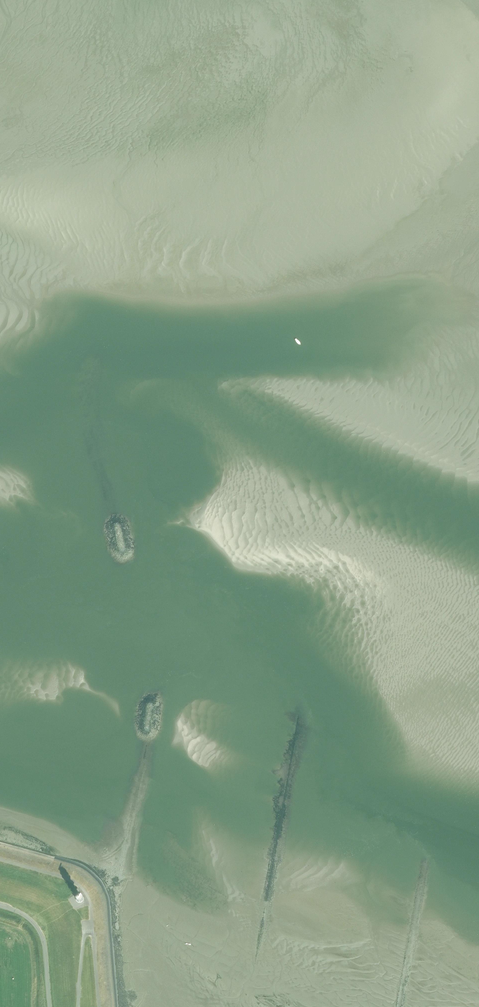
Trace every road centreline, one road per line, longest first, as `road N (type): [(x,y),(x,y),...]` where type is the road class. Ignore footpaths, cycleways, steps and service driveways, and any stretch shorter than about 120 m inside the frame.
road 1 (tertiary): [(0,906),(29,918),(41,935),(50,1006)]

